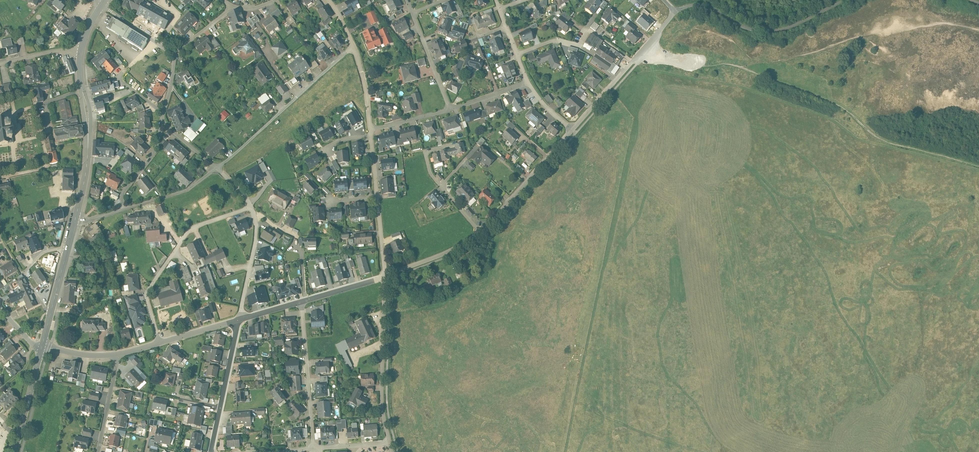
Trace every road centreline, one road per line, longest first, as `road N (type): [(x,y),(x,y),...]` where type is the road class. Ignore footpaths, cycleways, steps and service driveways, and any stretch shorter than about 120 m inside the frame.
road 1 (track): [(645,47),(746,67),(900,16),(978,27)]
road 2 (track): [(978,166),(885,141),(831,100),(774,78)]
road 3 (residential): [(160,342),(148,286),(196,226),(251,206)]
road 4 (residential): [(218,168),(354,46)]
road 5 (residential): [(668,0),(677,9),(572,131)]
road 6 (secondary): [(83,50),(88,155),(75,220)]
road 7 (residential): [(390,443),(382,406),(385,277)]
road 8 (residential): [(314,448),(303,302)]
road 9 (residential): [(572,131),(482,233)]
road 10 (residential): [(240,319),(212,451)]
road 11 (secondary): [(75,220),(43,347)]

